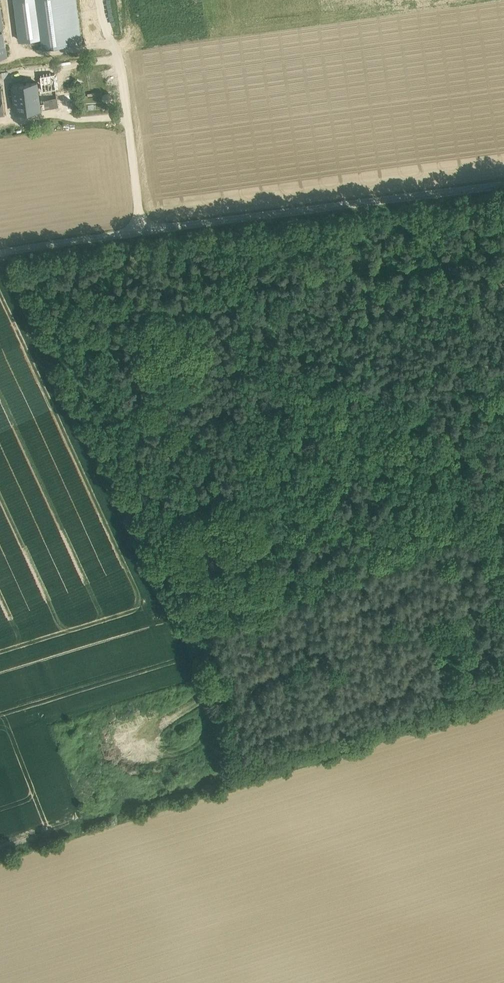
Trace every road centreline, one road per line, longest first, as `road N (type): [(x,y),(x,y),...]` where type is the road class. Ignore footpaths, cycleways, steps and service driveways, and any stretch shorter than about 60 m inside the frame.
road 1 (track): [(8,251),(208,695),(503,595)]
road 2 (track): [(0,252),(503,185)]
road 3 (track): [(22,57),(97,45),(123,58),(142,230)]

